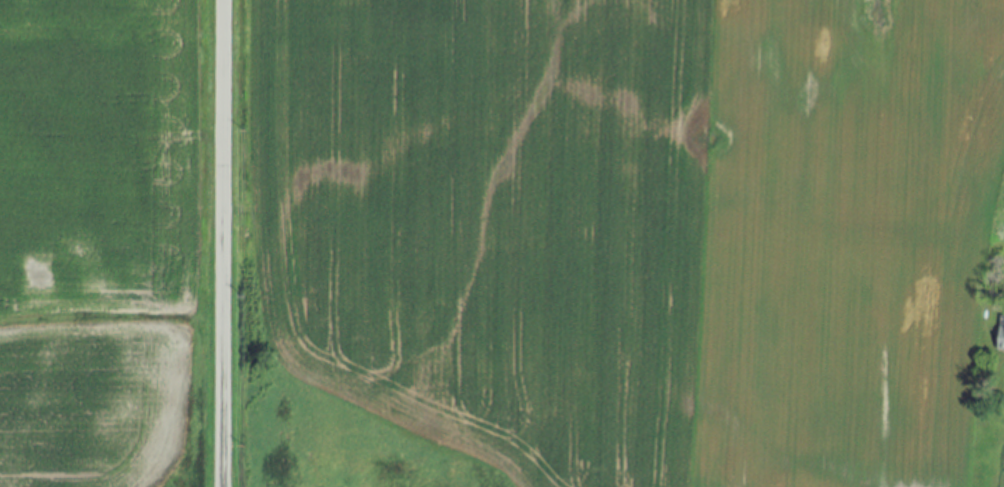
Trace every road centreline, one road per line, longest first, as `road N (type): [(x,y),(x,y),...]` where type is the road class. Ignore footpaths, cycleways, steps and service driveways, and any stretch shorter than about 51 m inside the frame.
road 1 (residential): [(219,486),(223,0)]

